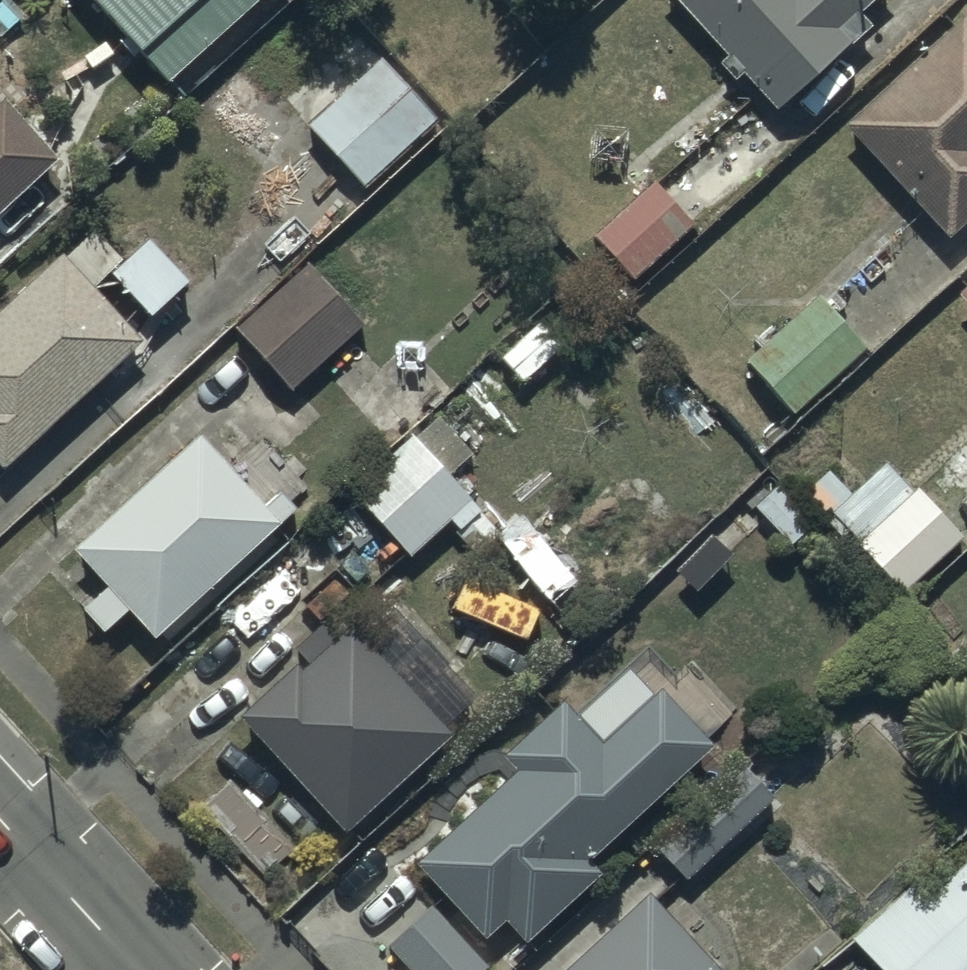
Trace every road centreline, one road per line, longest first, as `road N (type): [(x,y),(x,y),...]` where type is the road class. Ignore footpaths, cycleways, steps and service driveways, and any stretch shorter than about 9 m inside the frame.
road 1 (tertiary): [(0,817),(140,969)]

